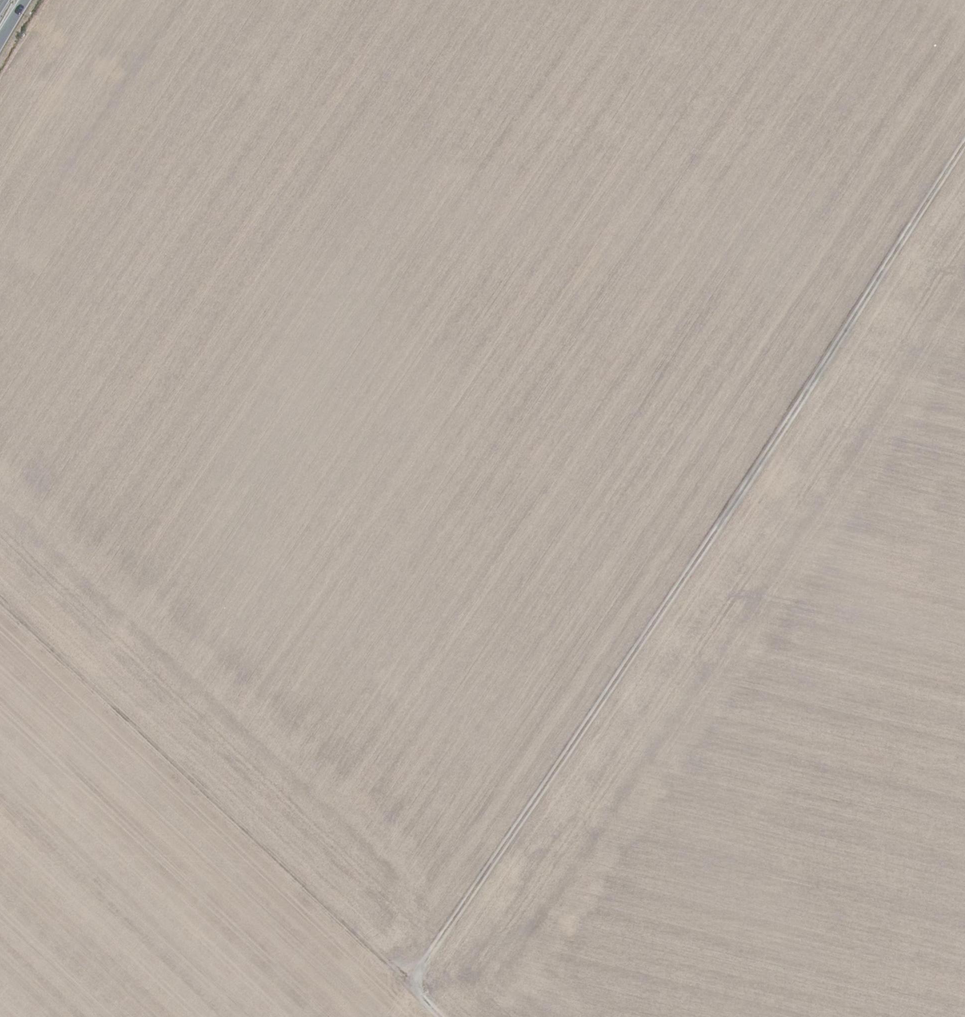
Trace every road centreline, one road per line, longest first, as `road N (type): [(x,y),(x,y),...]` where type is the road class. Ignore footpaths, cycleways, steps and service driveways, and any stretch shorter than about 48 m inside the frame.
road 1 (track): [(420,992),(964,163)]
road 2 (track): [(420,992),(0,607)]

